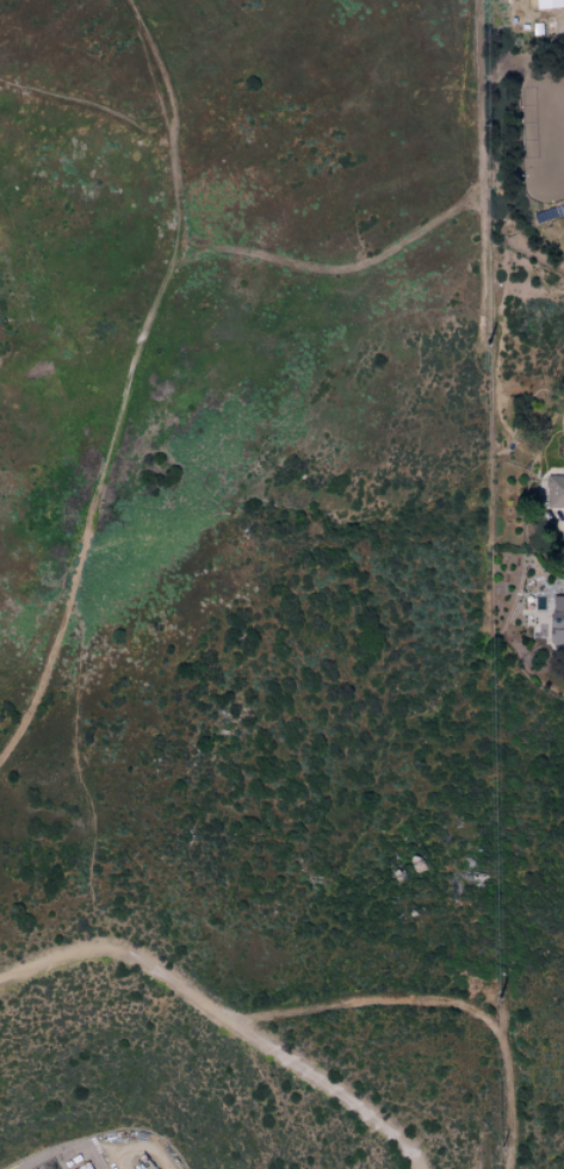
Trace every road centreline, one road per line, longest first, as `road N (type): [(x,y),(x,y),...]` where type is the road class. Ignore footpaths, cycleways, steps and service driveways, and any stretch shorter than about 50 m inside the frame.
road 1 (track): [(0,77),(173,137)]

